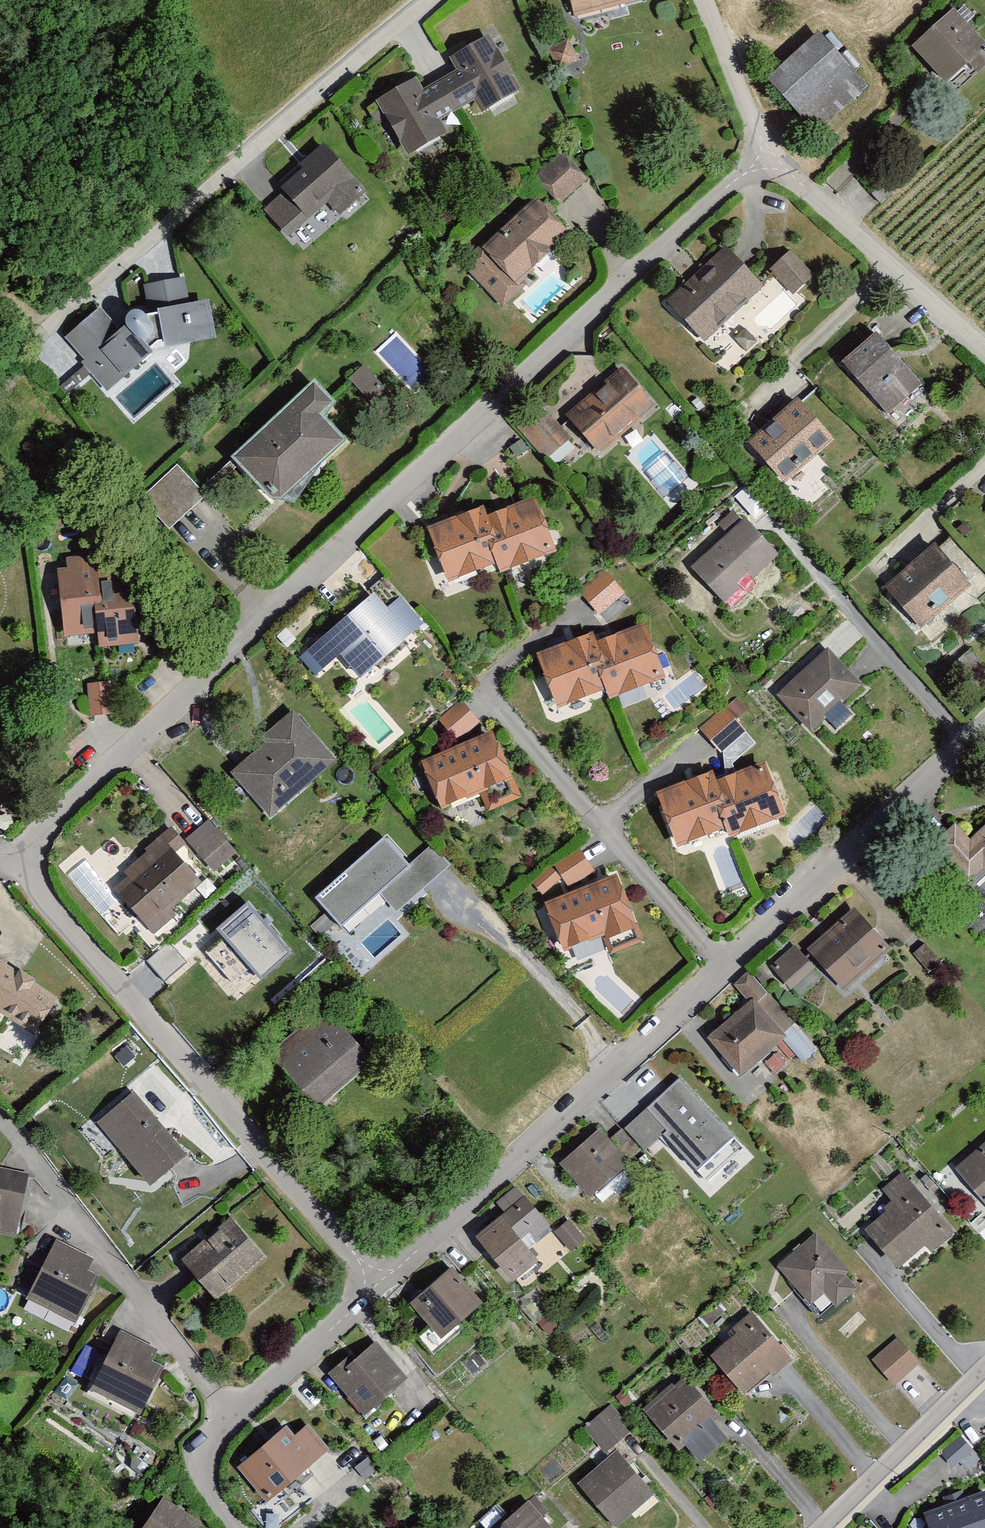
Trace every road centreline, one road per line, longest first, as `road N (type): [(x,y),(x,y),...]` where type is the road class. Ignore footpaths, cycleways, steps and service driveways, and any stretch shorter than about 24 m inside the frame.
road 1 (residential): [(380,1285),(8,856),(763,157)]
road 2 (residential): [(380,1285),(984,724)]
road 3 (residential): [(32,318),(424,0)]
road 4 (residential): [(236,1416),(0,1113)]
road 5 (residential): [(984,347),(763,157)]
road 6 (residential): [(826,1527),(984,1371)]
road 7 (residential): [(236,1416),(380,1285)]
road 8 (unclassified): [(763,157),(708,0)]
road 9 (residential): [(250,1527),(196,1463),(236,1416)]

